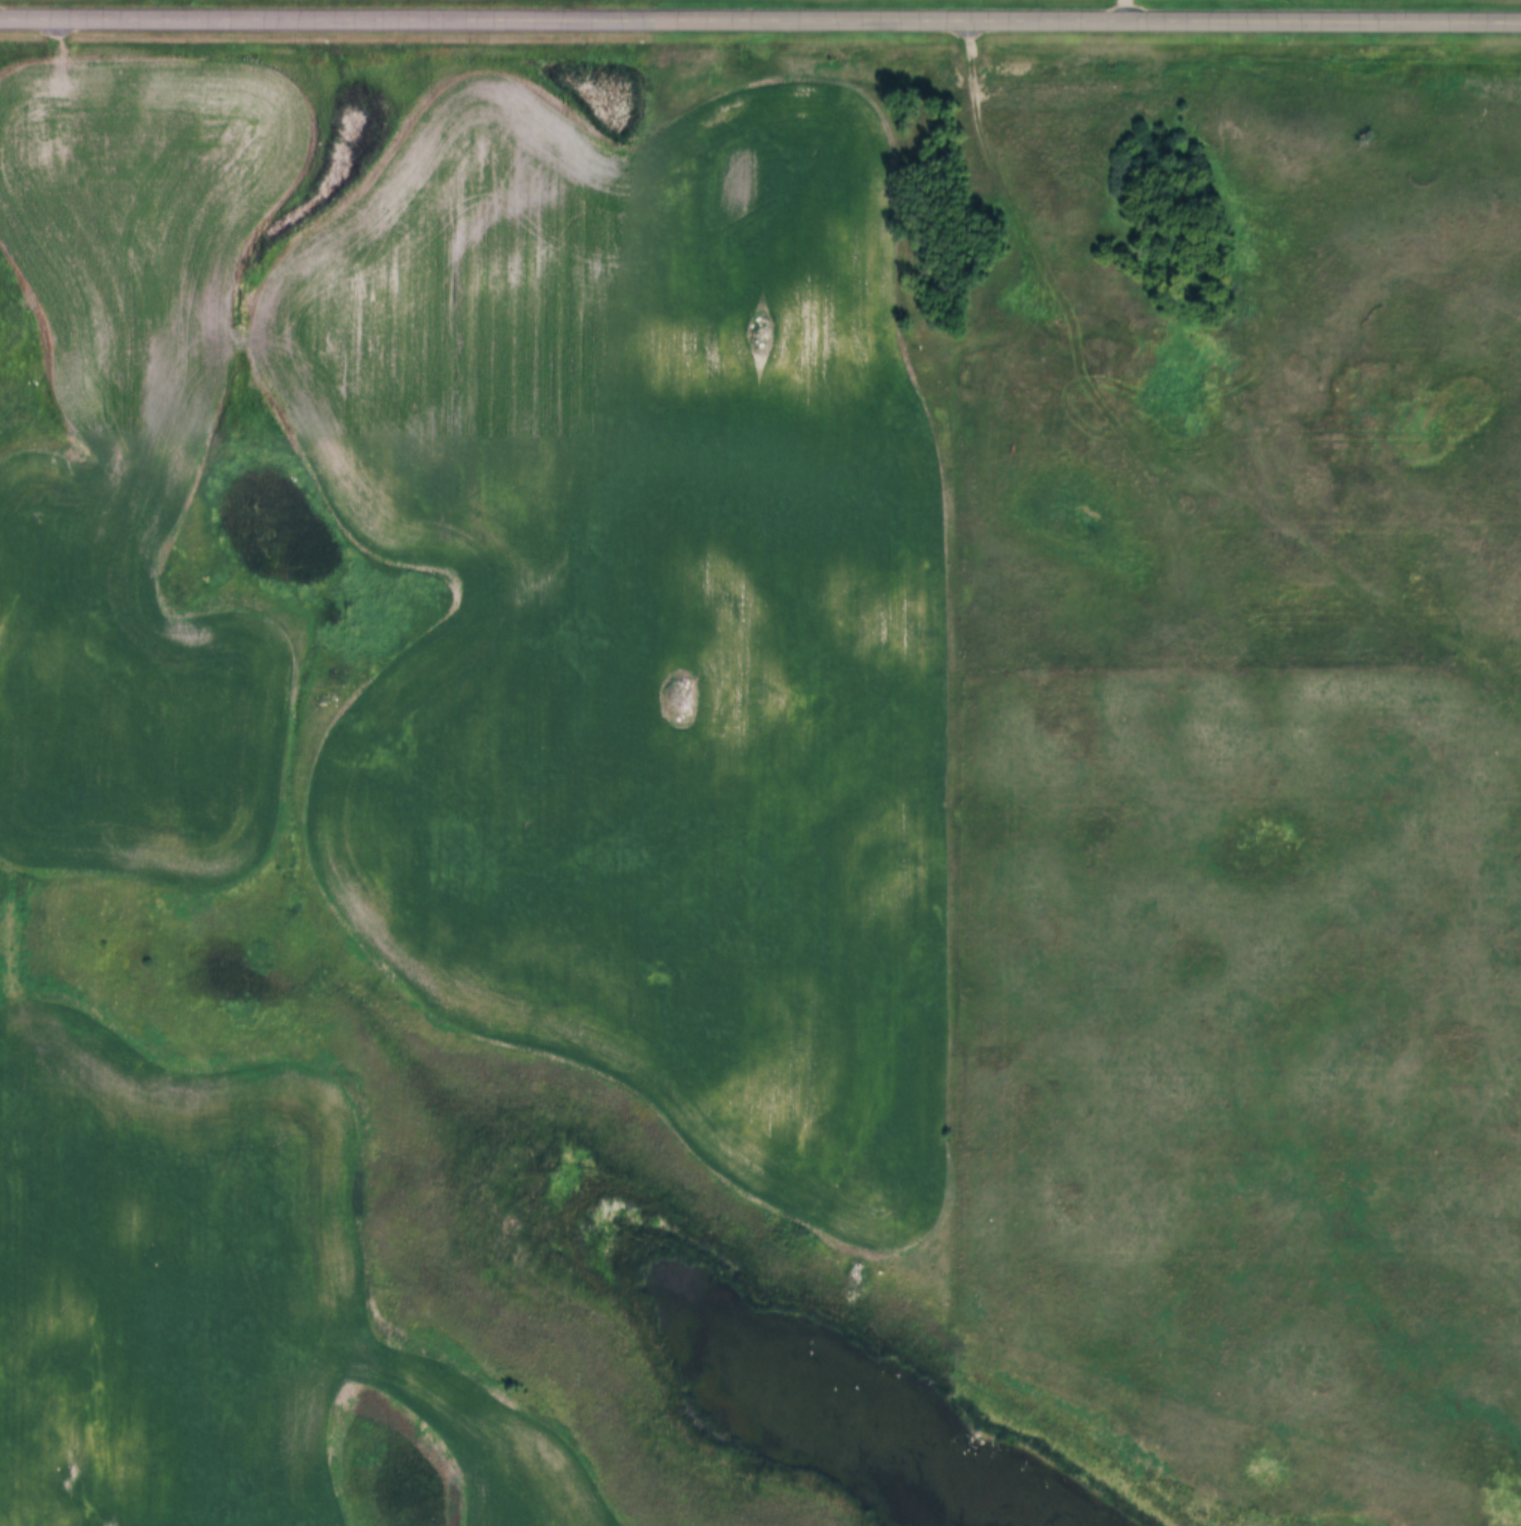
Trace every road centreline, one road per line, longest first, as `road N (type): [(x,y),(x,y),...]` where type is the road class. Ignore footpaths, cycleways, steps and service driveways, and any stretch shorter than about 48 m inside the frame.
road 1 (tertiary): [(1520,21),(0,19)]

